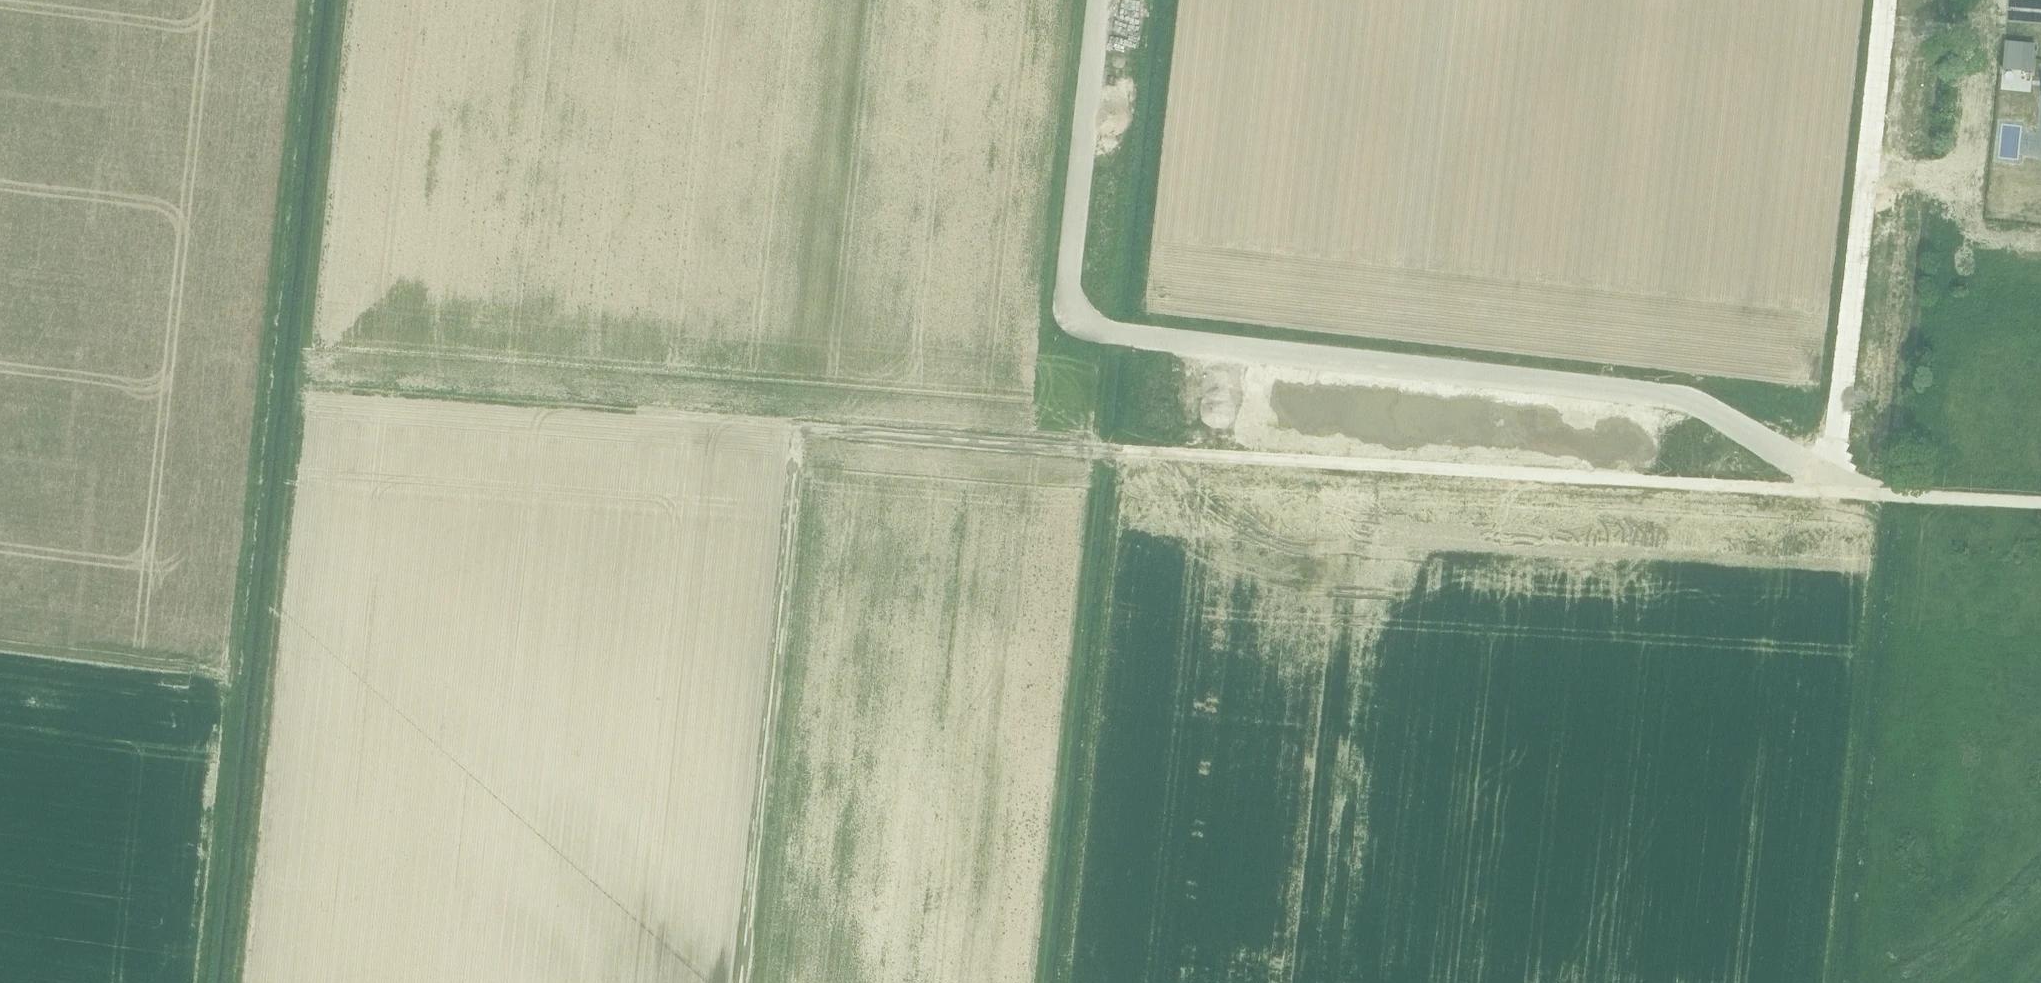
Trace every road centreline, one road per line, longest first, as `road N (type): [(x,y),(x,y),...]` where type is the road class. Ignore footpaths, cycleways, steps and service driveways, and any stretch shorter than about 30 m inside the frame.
road 1 (track): [(741,982),(801,429),(1126,450)]

